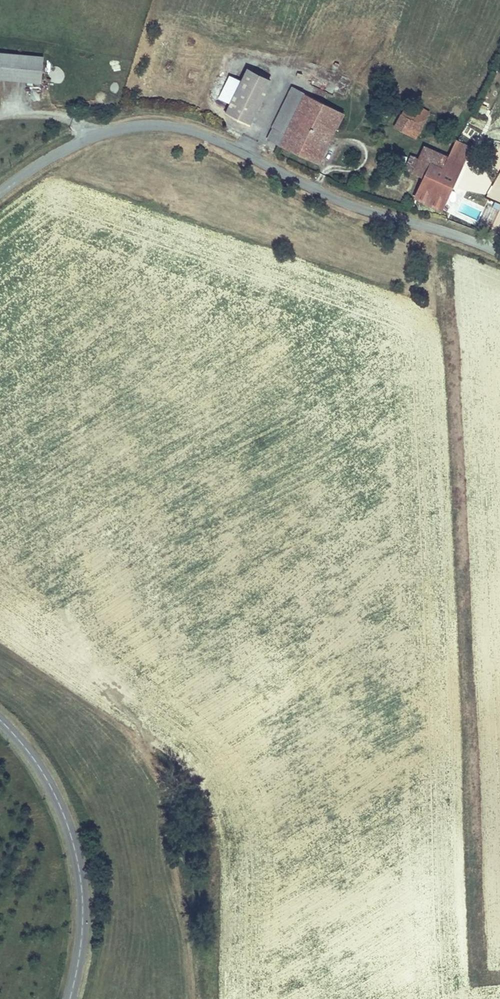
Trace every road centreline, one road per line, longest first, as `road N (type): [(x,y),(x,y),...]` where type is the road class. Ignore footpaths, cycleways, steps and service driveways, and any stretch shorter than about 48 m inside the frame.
road 1 (tertiary): [(499,247),(366,208),(184,129),(99,134),(0,199)]
road 2 (tertiary): [(0,721),(56,797),(75,853),(82,931),(69,998)]

